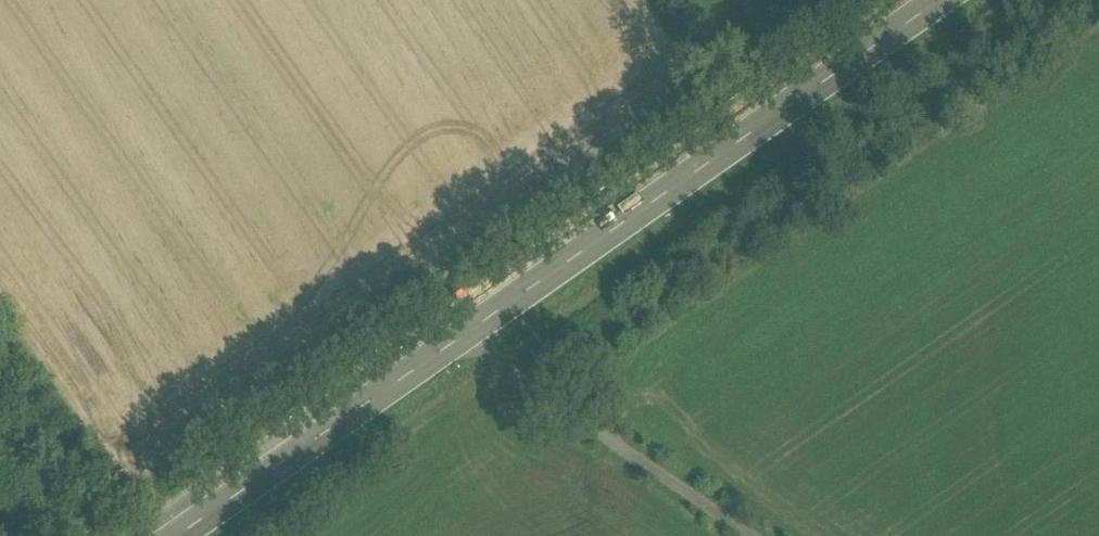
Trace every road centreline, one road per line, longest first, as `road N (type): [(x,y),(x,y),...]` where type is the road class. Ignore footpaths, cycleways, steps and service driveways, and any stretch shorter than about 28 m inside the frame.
road 1 (secondary): [(177,535),(940,0)]

